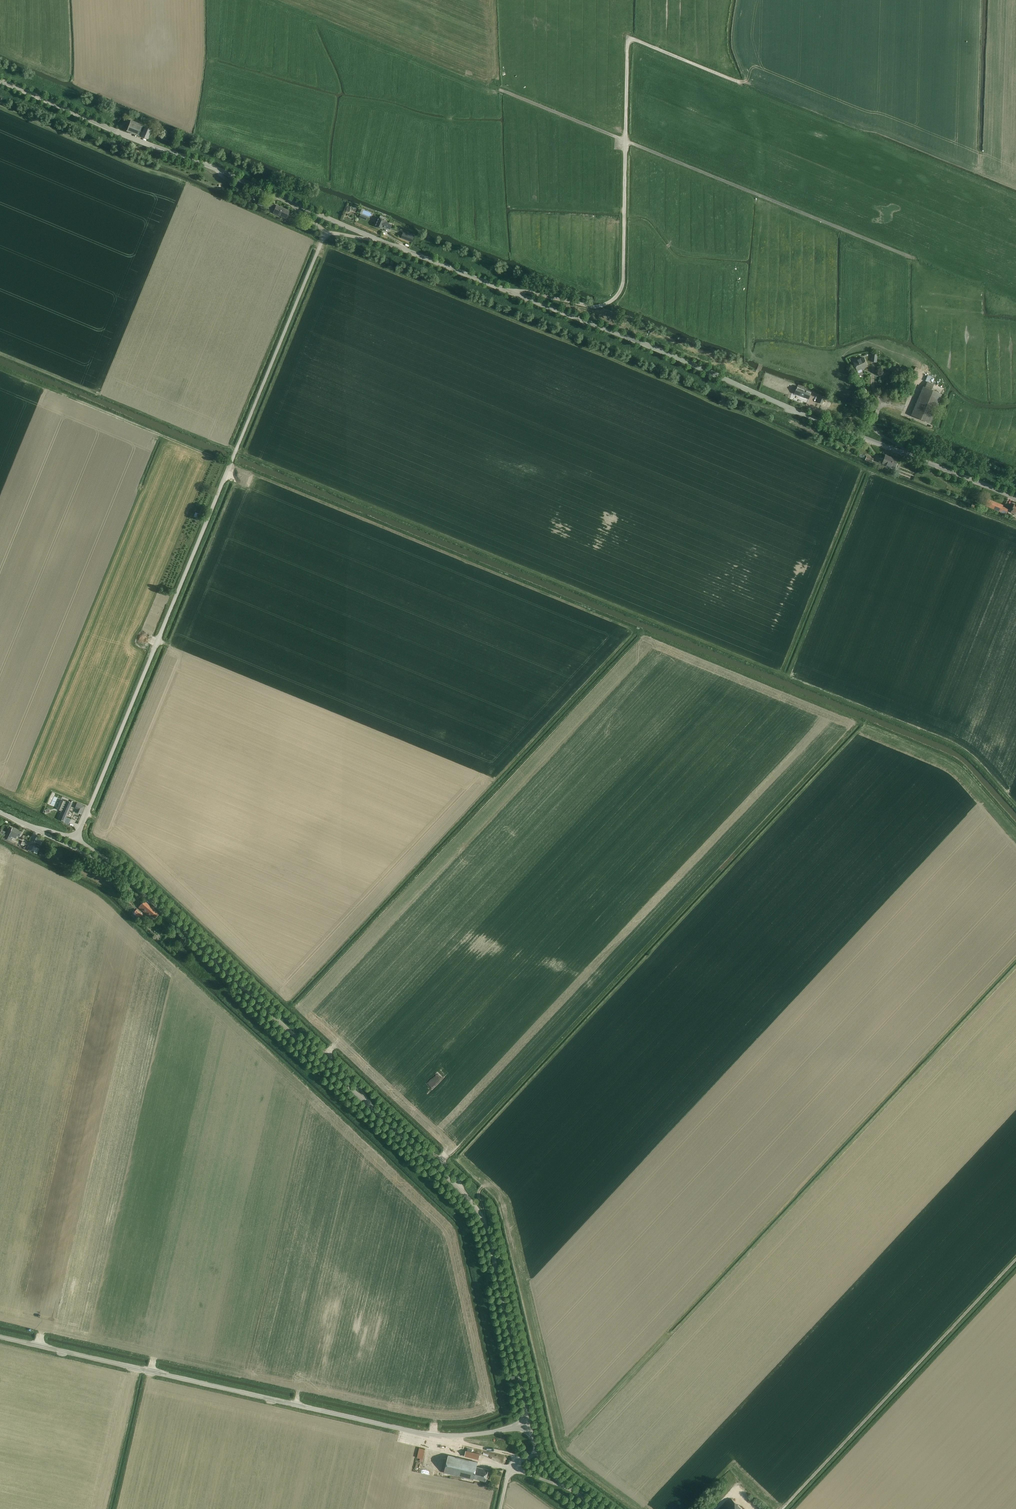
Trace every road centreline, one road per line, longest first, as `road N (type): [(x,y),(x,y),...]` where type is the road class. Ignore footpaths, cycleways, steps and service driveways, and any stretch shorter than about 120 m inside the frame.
road 1 (track): [(0,367),(946,760),(1015,831)]
road 2 (track): [(1015,803),(956,744),(0,354)]
road 3 (unclassified): [(529,1423),(490,1241),(475,1207),(117,871)]
road 4 (tertiary): [(375,239),(1015,498)]
road 5 (unclassified): [(76,839),(325,233)]
road 6 (unclassified): [(529,1423),(428,1434),(0,1337)]
road 7 (track): [(325,233),(729,395),(800,413)]
road 8 (unclassified): [(782,1508),(1015,1259)]
road 9 (tertiary): [(0,81),(293,203)]
road 10 (track): [(0,107),(190,184)]
road 11 (track): [(363,1095),(441,1161),(463,1193)]

